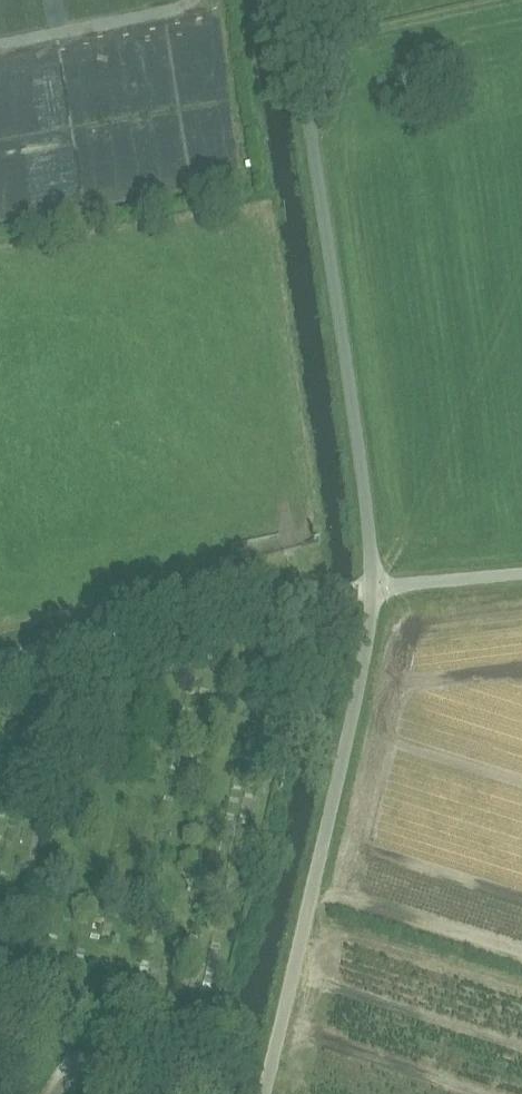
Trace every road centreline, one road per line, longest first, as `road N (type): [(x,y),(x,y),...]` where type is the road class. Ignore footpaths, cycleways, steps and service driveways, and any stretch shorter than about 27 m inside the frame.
road 1 (unclassified): [(295,0),(374,585),(263,1093)]
road 2 (track): [(0,655),(326,592),(521,571)]

